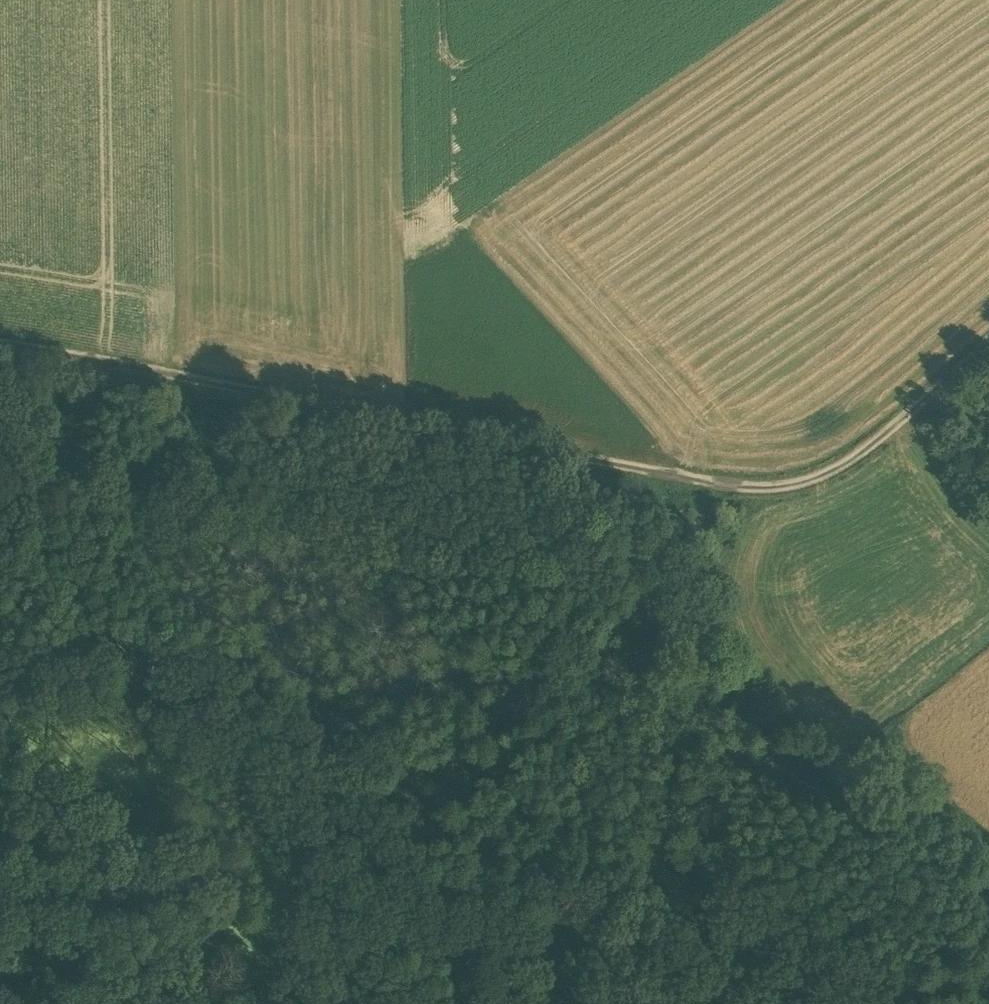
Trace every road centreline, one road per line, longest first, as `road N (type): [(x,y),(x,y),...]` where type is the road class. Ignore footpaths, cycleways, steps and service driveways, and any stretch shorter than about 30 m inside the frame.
road 1 (track): [(0,349),(744,483),(813,476),(849,460),(988,343)]

